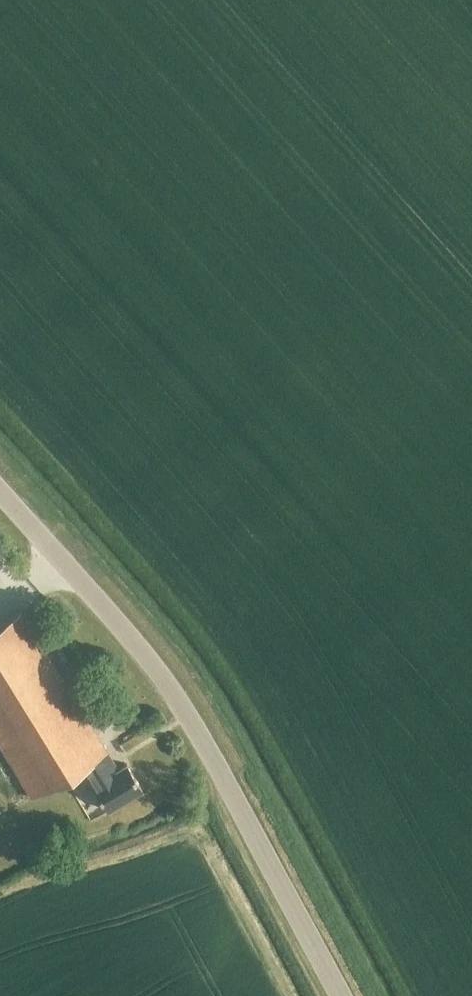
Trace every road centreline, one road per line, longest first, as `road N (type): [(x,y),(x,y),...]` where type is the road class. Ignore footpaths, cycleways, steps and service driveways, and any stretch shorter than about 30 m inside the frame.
road 1 (tertiary): [(335,995),(174,708),(122,638),(0,502)]

